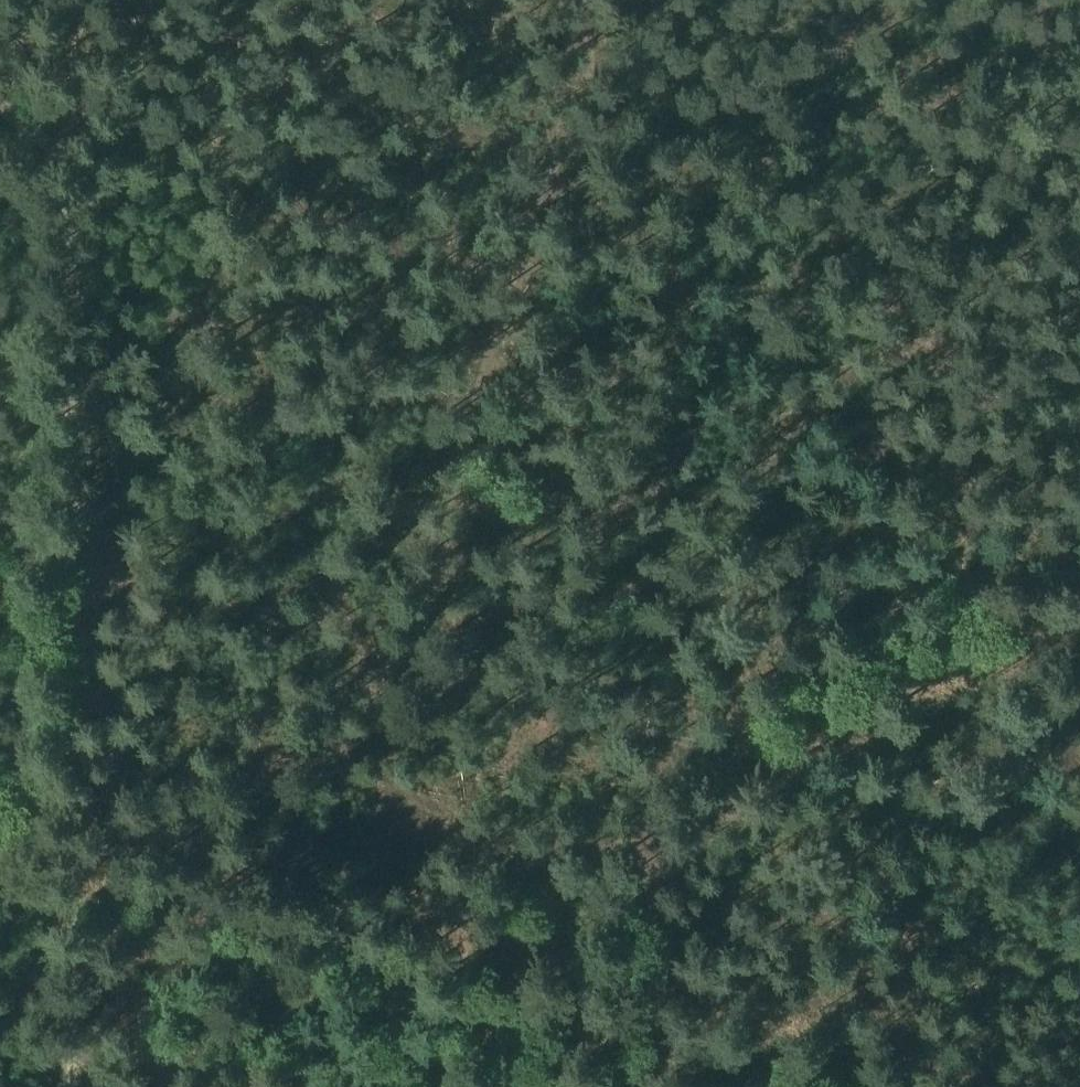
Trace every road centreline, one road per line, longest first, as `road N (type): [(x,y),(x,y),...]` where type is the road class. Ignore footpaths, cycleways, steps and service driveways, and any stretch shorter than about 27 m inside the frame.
road 1 (track): [(728,763),(436,628),(594,120),(575,28),(590,0)]
road 2 (track): [(534,1086),(762,705),(1079,573)]
road 3 (track): [(1079,44),(839,52),(738,22),(696,0)]

